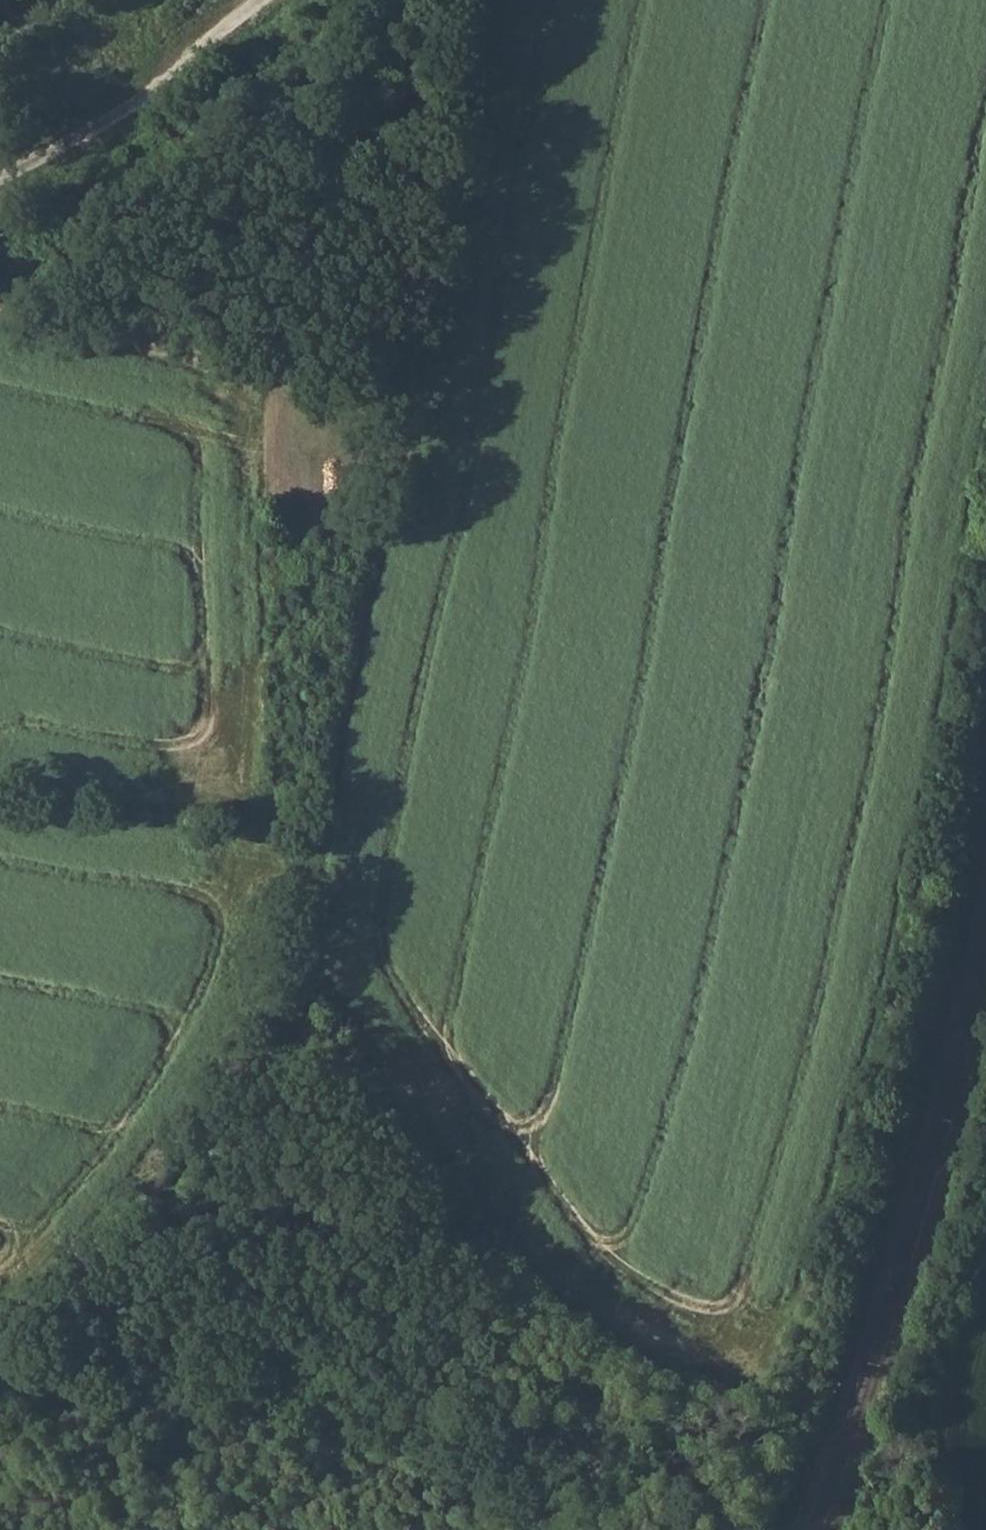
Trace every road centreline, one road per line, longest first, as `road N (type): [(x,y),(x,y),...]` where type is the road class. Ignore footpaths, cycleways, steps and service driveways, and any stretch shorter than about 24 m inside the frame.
road 1 (unclassified): [(277,0),(66,147),(0,183)]

